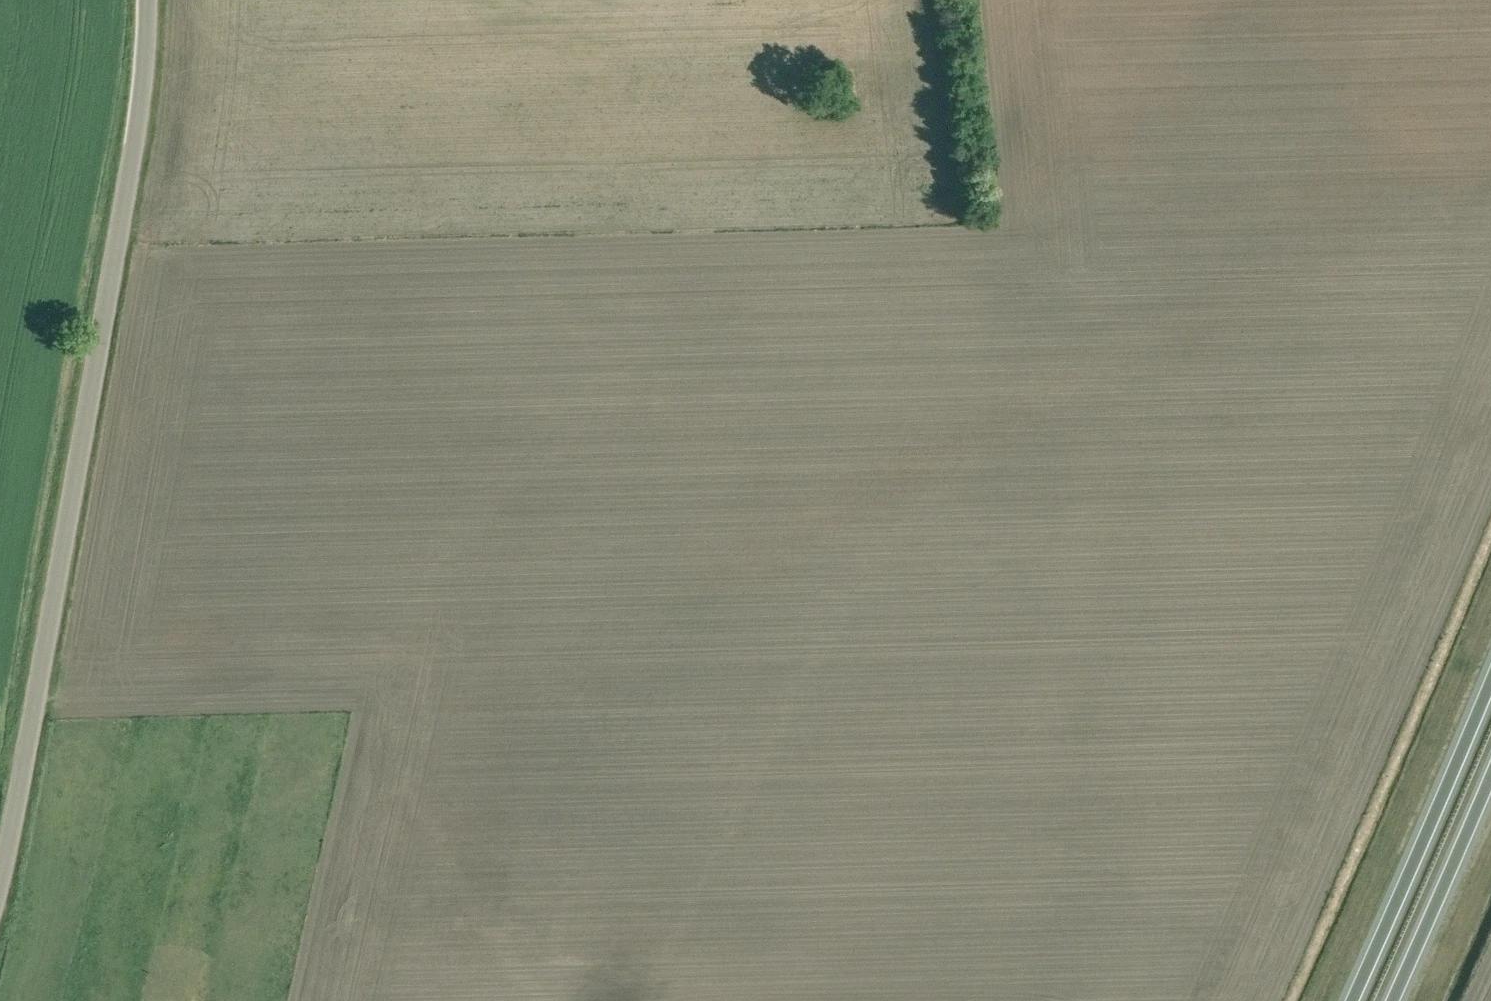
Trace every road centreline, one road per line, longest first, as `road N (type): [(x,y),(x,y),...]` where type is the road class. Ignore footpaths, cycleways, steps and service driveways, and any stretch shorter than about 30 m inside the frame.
road 1 (unclassified): [(0,889),(144,159),(159,0)]
road 2 (trunk): [(1490,685),(1354,1000)]
road 3 (trunk): [(1389,1000),(1490,771)]

